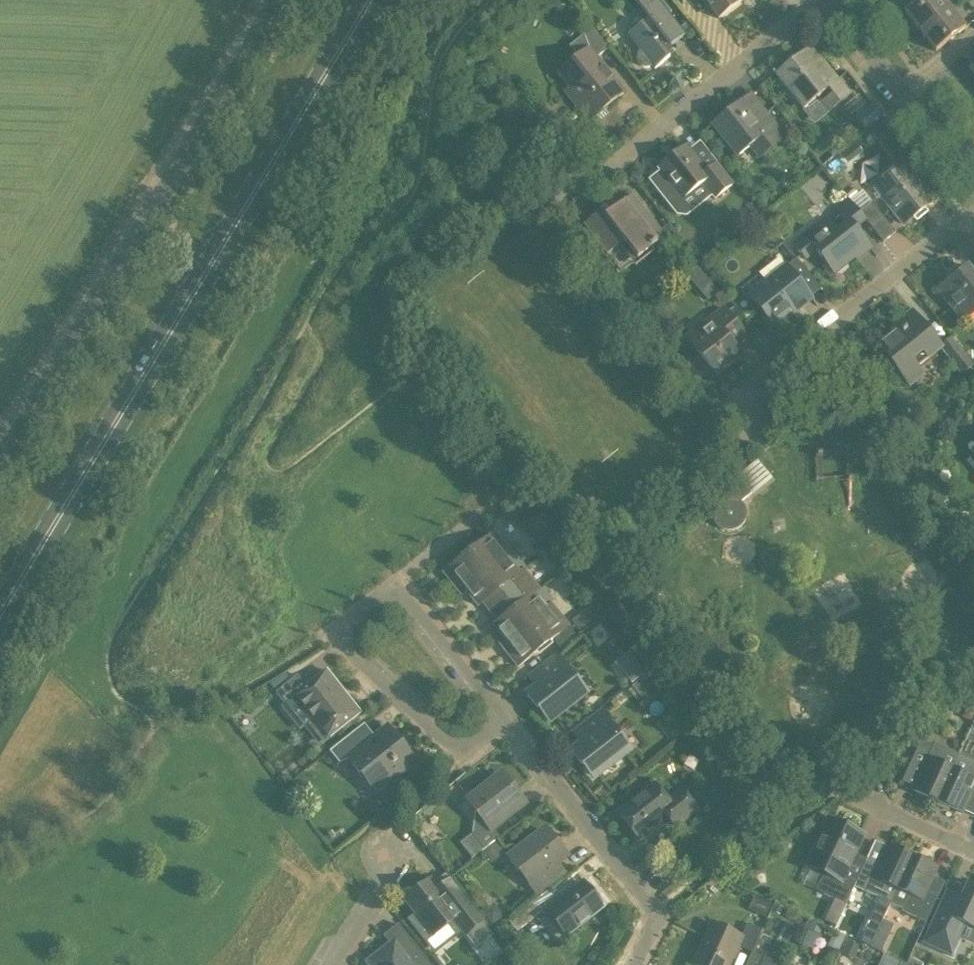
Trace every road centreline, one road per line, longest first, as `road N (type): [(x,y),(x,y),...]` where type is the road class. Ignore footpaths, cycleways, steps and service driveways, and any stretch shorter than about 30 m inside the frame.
road 1 (primary): [(0,614),(370,0)]
road 2 (unclassified): [(0,462),(278,0)]
road 3 (residential): [(540,173),(574,197),(818,0)]
road 4 (residential): [(392,579),(330,632),(463,750),(503,721)]
road 5 (residential): [(736,400),(973,210)]
road 6 (residential): [(635,964),(655,908),(503,721)]
road 7 (residential): [(973,185),(826,0)]
road 8 (residential): [(503,721),(392,579)]
road 9 (residential): [(973,851),(848,793)]
road 10 (residential): [(392,579),(495,499)]
road 11 (residential): [(330,964),(369,902),(383,848)]

